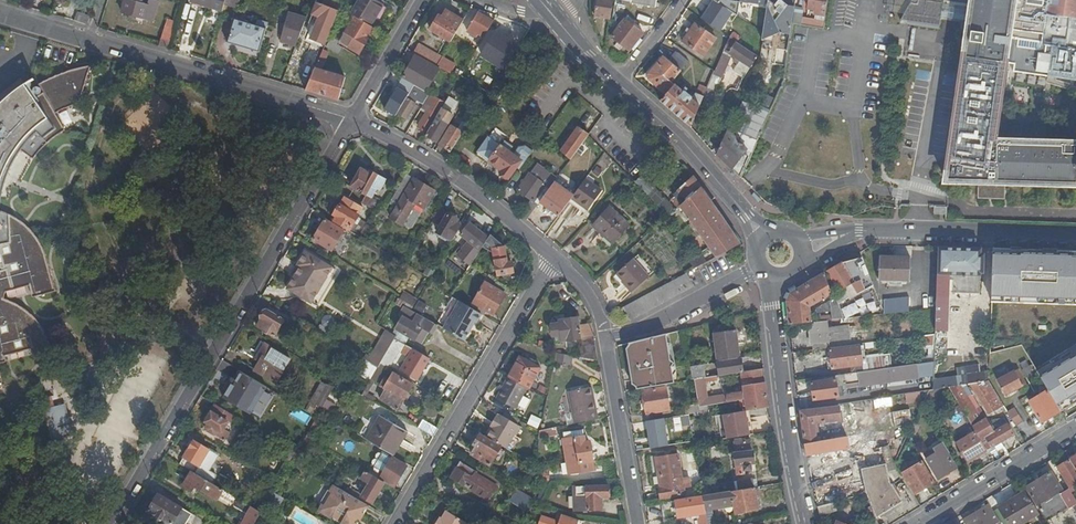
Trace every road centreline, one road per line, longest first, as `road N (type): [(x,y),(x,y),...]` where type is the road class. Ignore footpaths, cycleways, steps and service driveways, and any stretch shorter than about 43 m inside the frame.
road 1 (residential): [(111,523),(351,118)]
road 2 (residential): [(395,523),(554,258)]
road 3 (tertiary): [(794,244),(859,231),(1075,238)]
road 4 (residential): [(89,40),(351,118)]
road 5 (tertiary): [(774,271),(805,523)]
road 6 (residential): [(351,118),(451,170),(554,258)]
road 7 (tertiary): [(768,239),(688,144),(620,85)]
road 8 (residential): [(607,337),(636,523)]
road 9 (residential): [(1075,429),(914,523)]
road 10 (residential): [(607,337),(765,265)]
road 11 (residential): [(351,118),(422,0)]

